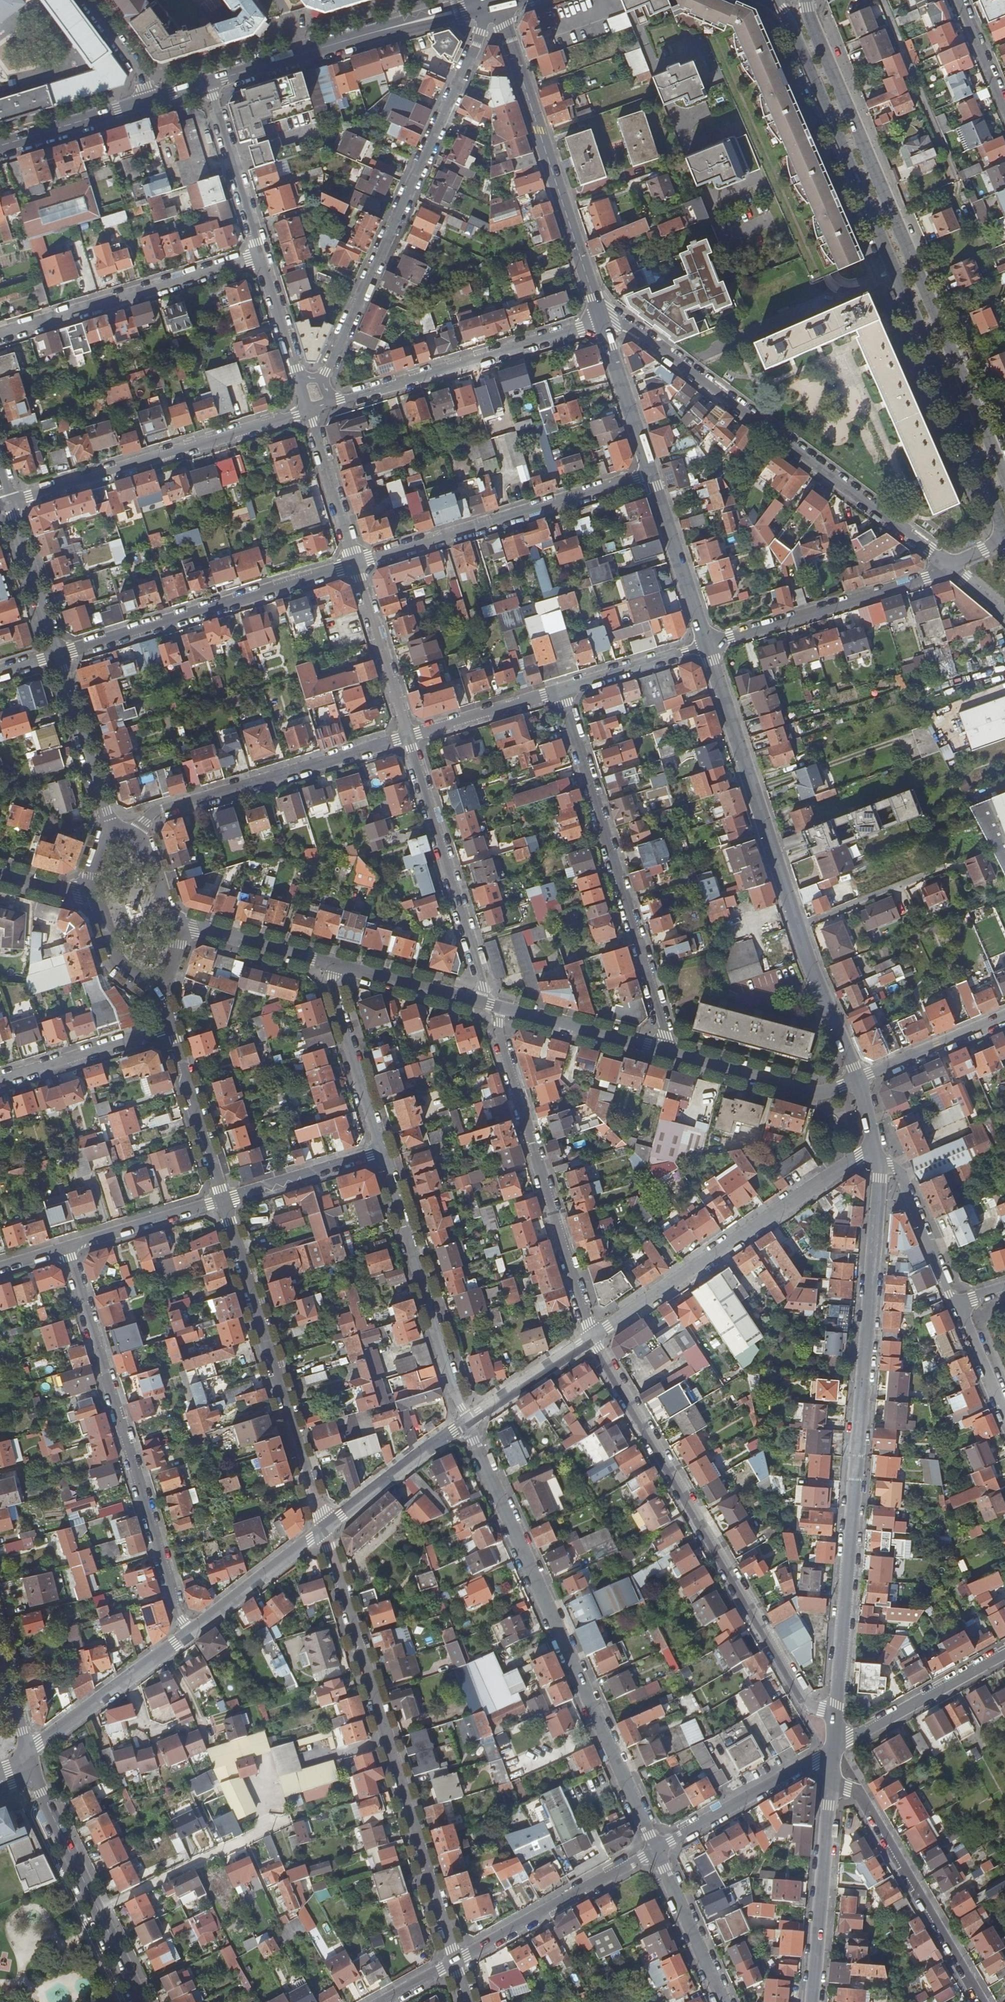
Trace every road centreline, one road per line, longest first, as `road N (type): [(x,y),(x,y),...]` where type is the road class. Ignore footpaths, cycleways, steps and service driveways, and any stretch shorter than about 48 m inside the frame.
road 1 (tertiary): [(776,0),(1004,532)]
road 2 (residential): [(837,1715),(876,1239),(876,1149)]
road 3 (tertiary): [(1004,477),(807,0)]
road 4 (residential): [(656,1851),(467,1423)]
road 5 (residential): [(859,1079),(809,964),(707,644)]
road 6 (residential): [(837,1715),(808,1705),(591,1336)]
road 7 (residential): [(455,1961),(325,1529)]
road 8 (residential): [(950,564),(597,306)]
road 9 (residential): [(494,1),(323,381)]
road 10 (residential): [(191,1633),(174,1606),(69,1244)]
road 11 (residential): [(561,690),(667,1051)]
road 12 (residential): [(222,1202),(325,1529)]
road 13 (residential): [(500,1008),(496,1022),(591,1336)]
road 14 (residential): [(591,1336),(876,1149)]
road 15 (residential): [(597,306),(494,1)]
road 16 (residential): [(11,502),(310,411)]
road 17 (residential): [(356,564),(60,656)]
road 18 (residential): [(651,474),(356,564)]
road 19 (residential): [(134,836),(157,811),(408,737)]
road 20 (residential): [(331,404),(602,322)]
road 21 (residential): [(467,1423),(384,1154)]
road 22 (residential): [(490,1005),(408,737)]
road 23 (residential): [(261,254),(0,335)]
road 24 (residential): [(142,2001),(29,1755)]
road 25 (residential): [(980,2001),(863,1797),(832,1782)]
road 26 (residential): [(707,644),(950,564)]
road 27 (residential): [(455,1961),(656,1851)]
road 28 (residential): [(813,2001),(832,1782)]
road 29 (residential): [(656,1851),(834,1750)]
road 30 (residential): [(29,1755),(191,1633)]
road 31 (residential): [(859,1079),(818,1094),(667,1051)]
road 32 (secondary): [(304,55),(494,1)]
road 33 (residential): [(384,1154),(327,967)]
road 34 (residential): [(834,1750),(1004,1654)]
road 35 (residential): [(957,179),(884,0)]
road 36 (residential): [(60,656),(111,834)]
road 37 (residential): [(170,1025),(222,1202)]
road 38 (residential): [(408,737),(356,564)]
road 39 (residential): [(958,1306),(901,1174),(876,1149)]
road 40 (residential): [(707,644),(651,474)]
road 41 (residential): [(261,254),(209,83)]
road 42 (residential): [(170,1025),(0,1080)]
road 43 (residential): [(325,1529),(467,1423)]
road 44 (residential): [(667,1051),(500,1008)]
road 45 (residential): [(191,1633),(325,1529)]
road 46 (residential): [(222,1202),(384,1154)]
road 47 (residential): [(490,1005),(327,967)]
road 48 (residential): [(723,2001),(656,1851)]
road 49 (residential): [(11,502),(60,656)]
road 50 (secondary): [(0,145),(154,99)]
road 51 (residential): [(408,737),(561,690)]
road 52 (residential): [(356,564),(310,411)]
road 53 (residential): [(651,474),(602,322)]
road 54 (residential): [(69,1244),(222,1202)]
road 55 (residential): [(327,967),(174,930)]
road 56 (residential): [(859,1079),(1004,1018)]
road 57 (residential): [(561,690),(707,644)]
road 58 (residential): [(467,1423),(591,1336)]
road 59 (residential): [(298,379),(261,254)]
road 60 (residential): [(81,0),(154,99)]
road 61 (residential): [(1004,1417),(958,1306)]

